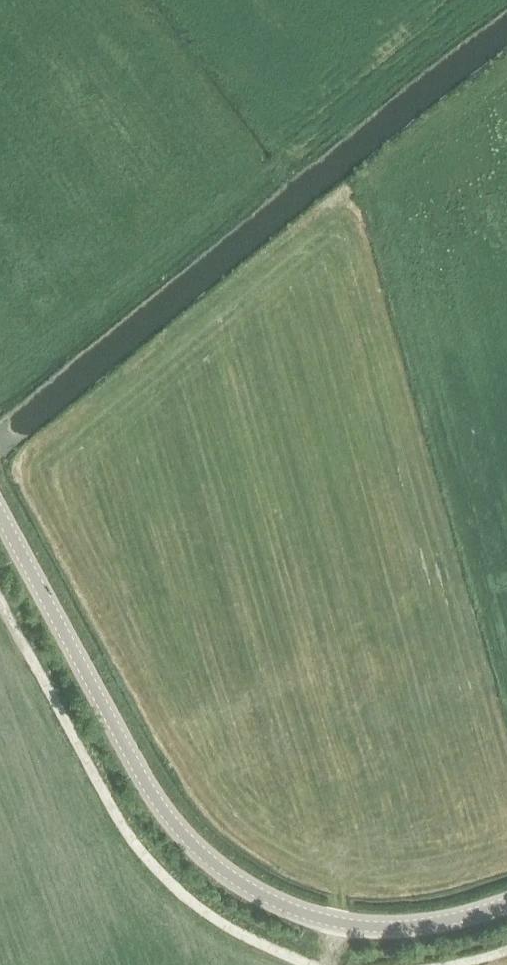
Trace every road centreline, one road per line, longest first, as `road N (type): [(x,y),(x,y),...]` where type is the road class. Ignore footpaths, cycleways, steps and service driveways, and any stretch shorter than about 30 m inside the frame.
road 1 (tertiary): [(506,901),(412,926),(336,922),(268,898),(211,861),(140,774),(0,513)]

